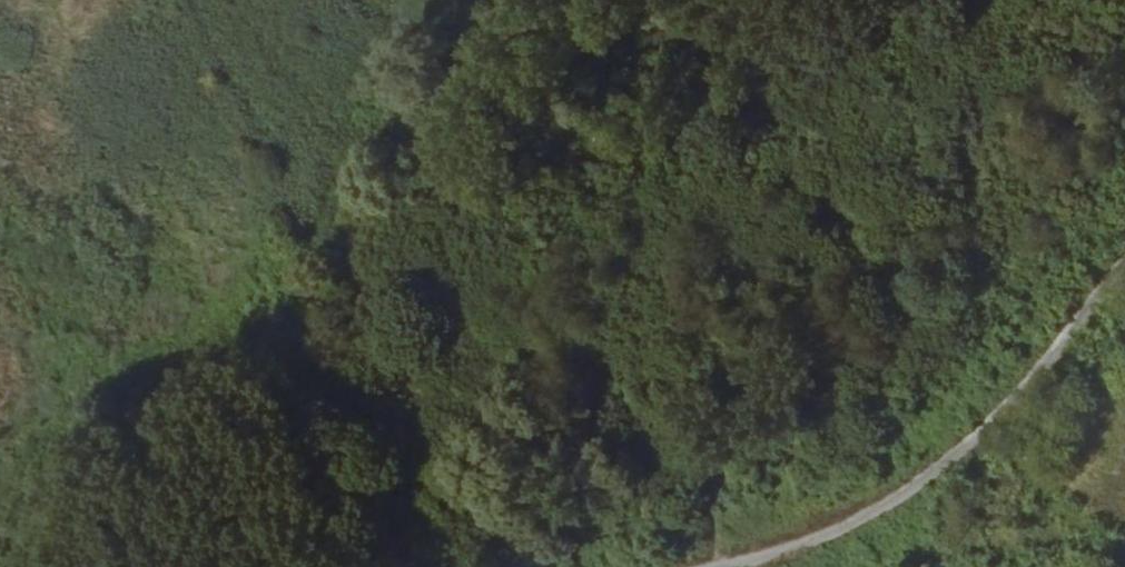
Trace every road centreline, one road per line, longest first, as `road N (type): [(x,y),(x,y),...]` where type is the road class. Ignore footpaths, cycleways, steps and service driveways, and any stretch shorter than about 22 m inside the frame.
road 1 (track): [(1124,260),(990,421),(936,470),(833,535),(725,566)]

